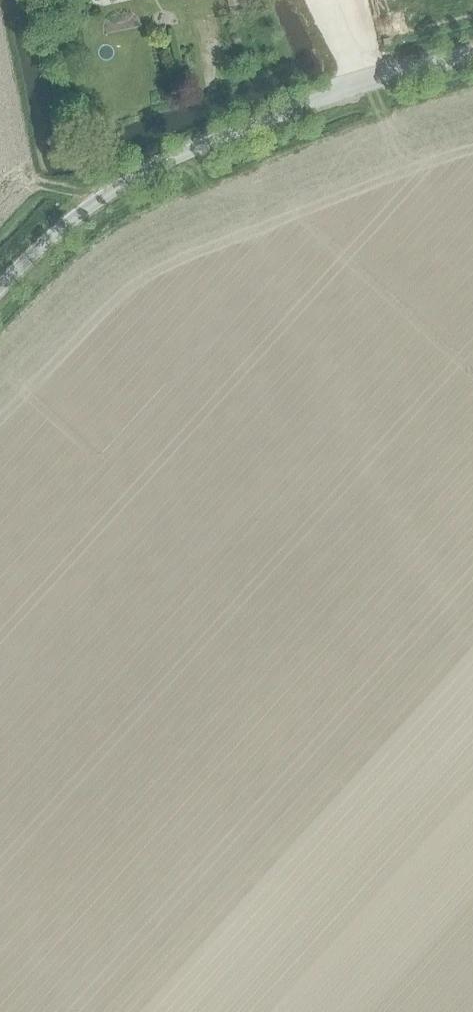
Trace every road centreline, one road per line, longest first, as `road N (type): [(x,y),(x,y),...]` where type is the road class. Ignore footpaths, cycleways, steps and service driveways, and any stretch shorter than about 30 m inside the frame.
road 1 (tertiary): [(0,283),(76,212),(133,175),(335,94),(472,53)]

